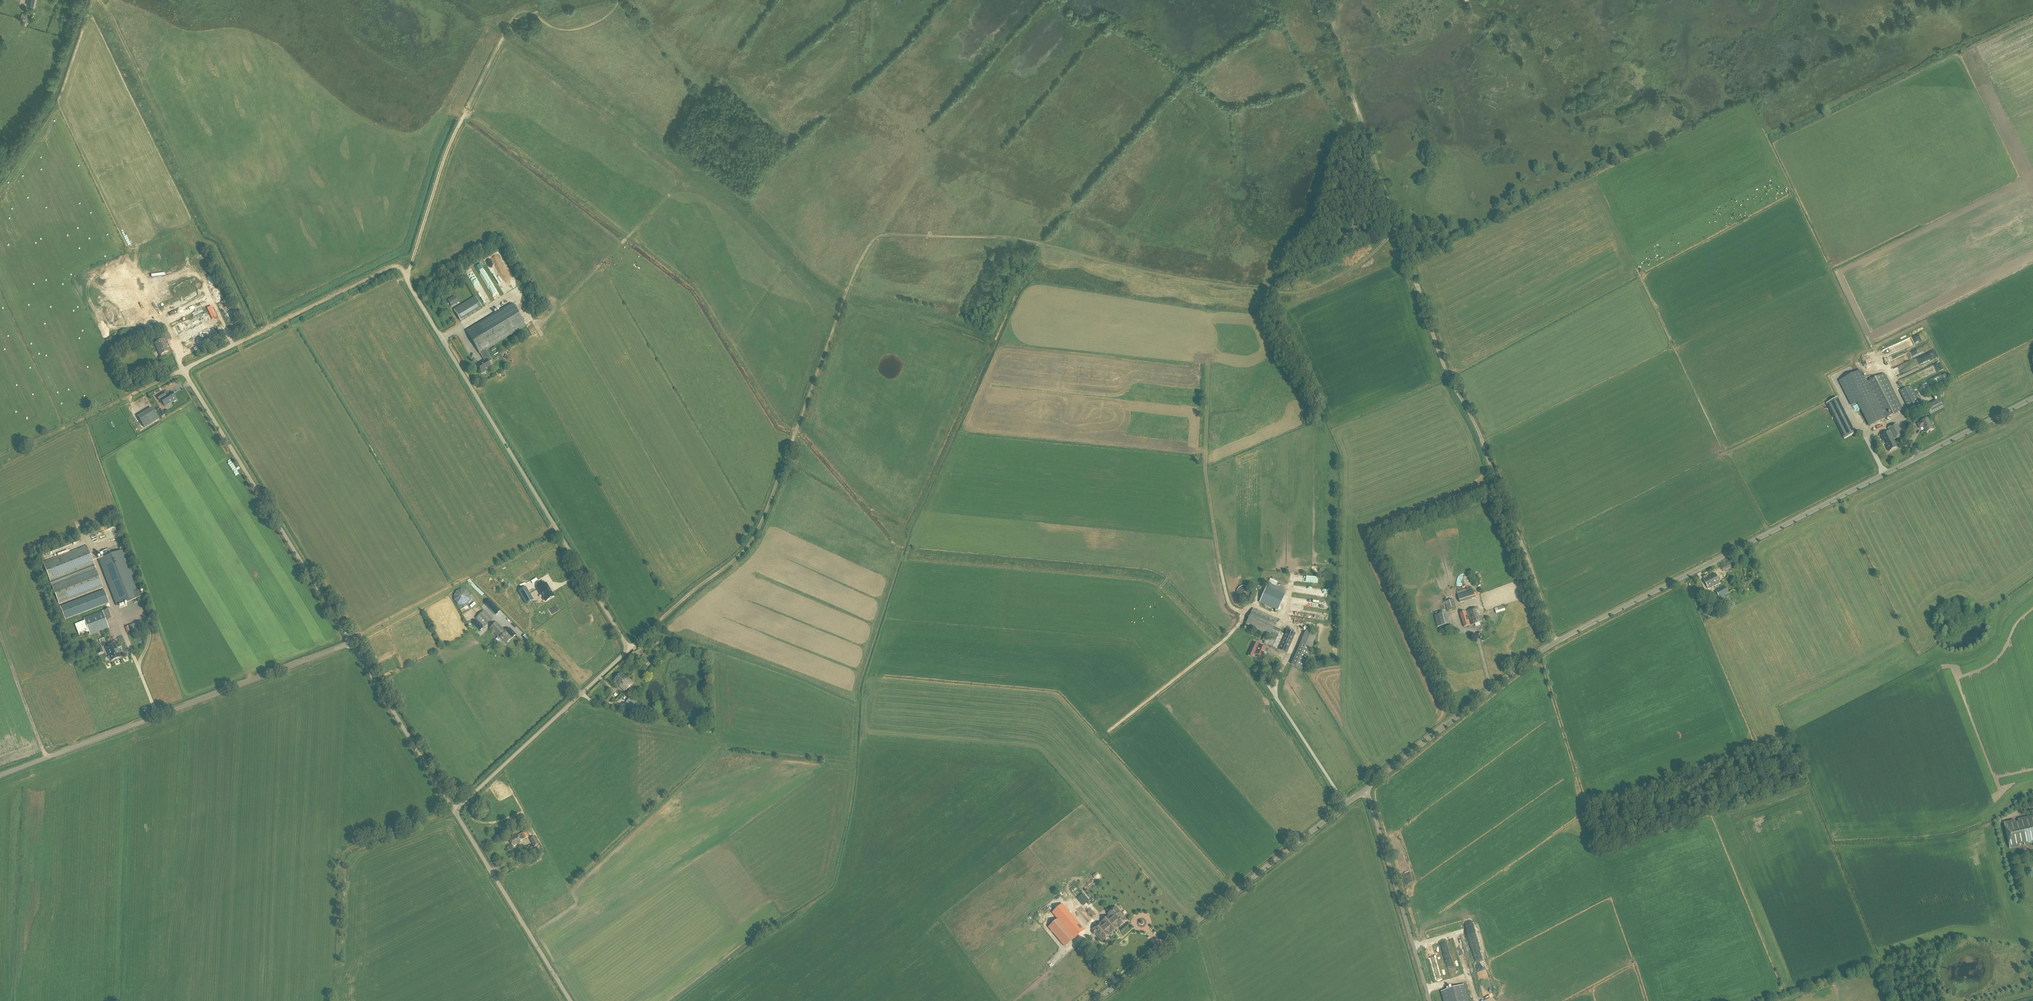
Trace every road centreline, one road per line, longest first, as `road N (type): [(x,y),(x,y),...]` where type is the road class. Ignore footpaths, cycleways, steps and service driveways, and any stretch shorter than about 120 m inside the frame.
road 1 (tertiary): [(1366,789),(1555,643),(2032,399)]
road 2 (track): [(1321,16),(1444,370),(1478,432),(1555,643)]
road 3 (unclassified): [(454,811),(629,649),(440,337)]
road 4 (track): [(0,461),(391,266),(404,272),(440,337)]
road 5 (track): [(508,26),(748,205),(817,277),(847,292)]
road 6 (track): [(629,649),(749,544),(847,292)]
road 7 (unclassified): [(0,776),(350,643)]
road 8 (track): [(908,235),(1032,241),(1170,276),(1268,291)]
road 9 (tertiary): [(1096,1000),(1366,789)]
road 10 (unclassified): [(350,643),(183,370)]
road 11 (track): [(508,26),(447,149),(406,279)]
road 12 (unclassified): [(570,1000),(454,811)]
road 13 (unclassified): [(1429,1000),(1366,789)]
road 14 (unclassified): [(454,811),(350,643)]
road 15 (track): [(1276,291),(1304,291),(1334,278),(1397,230)]
road 16 (track): [(46,758),(0,636)]

